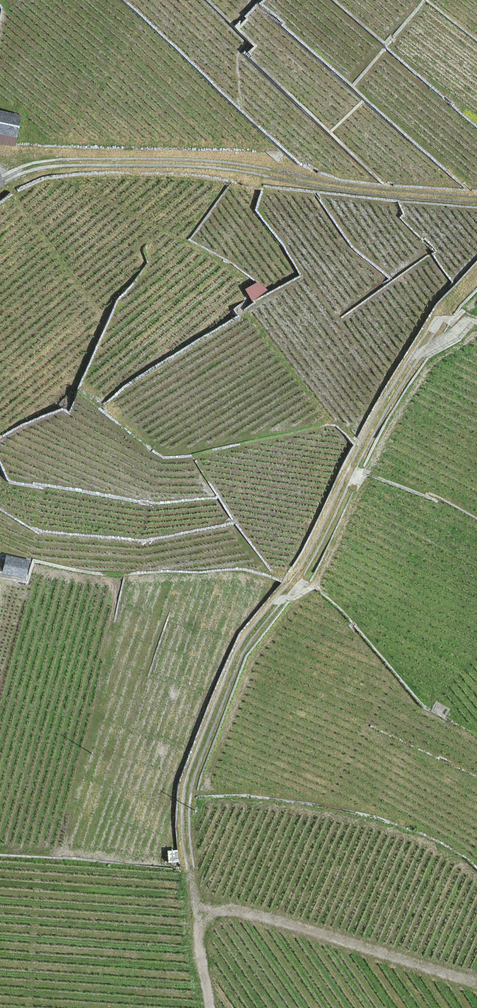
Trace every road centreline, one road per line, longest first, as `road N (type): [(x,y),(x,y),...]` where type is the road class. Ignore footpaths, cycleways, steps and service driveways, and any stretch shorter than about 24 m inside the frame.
road 1 (track): [(476,267),(350,453),(301,570),(238,651),(185,797),(210,1007)]
road 2 (track): [(0,184),(46,165),(128,160),(237,165),(348,188),(476,197)]
road 3 (track): [(476,984),(302,928),(196,911)]

